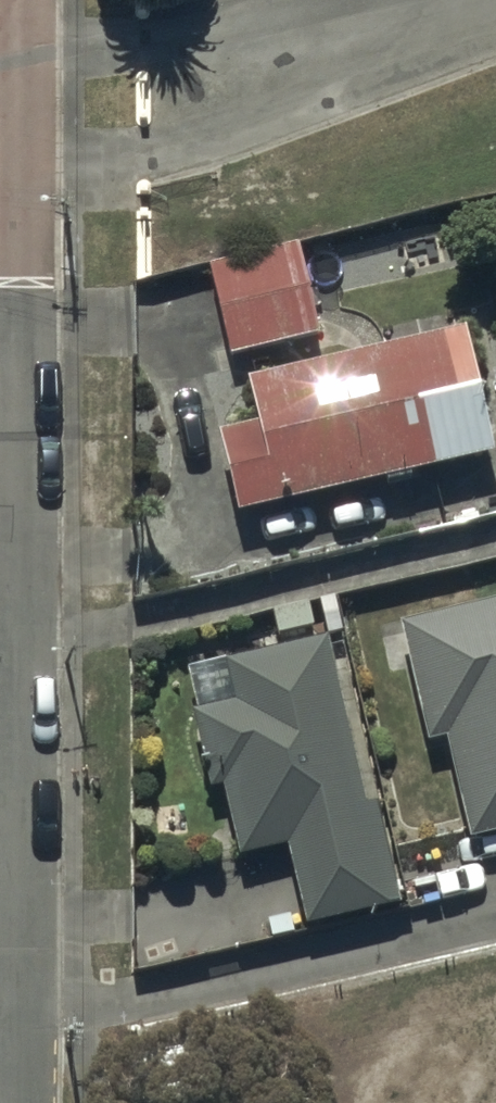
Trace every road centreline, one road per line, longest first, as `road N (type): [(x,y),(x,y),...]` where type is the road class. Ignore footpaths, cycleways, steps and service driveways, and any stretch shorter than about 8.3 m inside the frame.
road 1 (residential): [(0,1028),(495,916)]

